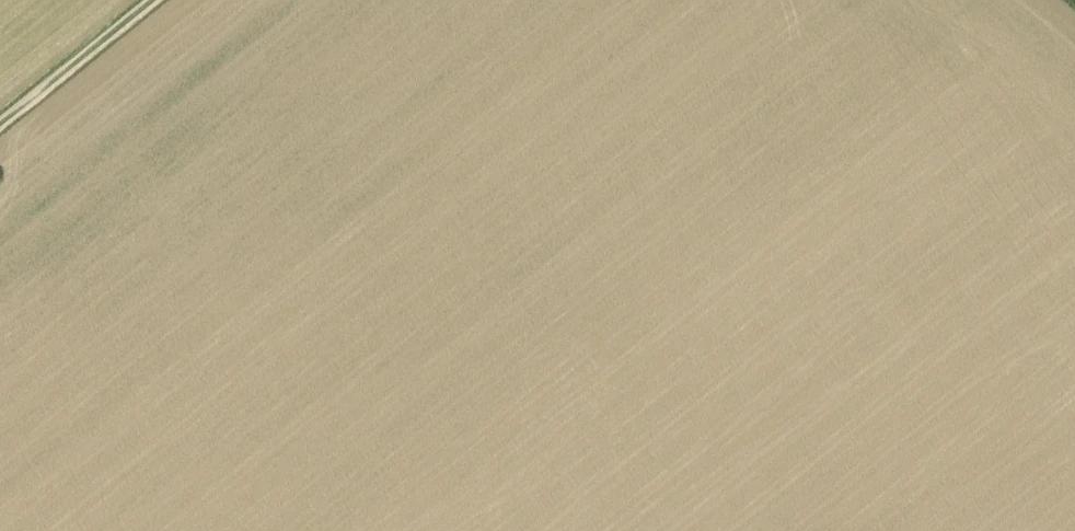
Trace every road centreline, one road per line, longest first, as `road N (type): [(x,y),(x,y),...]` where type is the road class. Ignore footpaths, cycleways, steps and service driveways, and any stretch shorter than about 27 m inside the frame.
road 1 (track): [(0,138),(174,0)]

